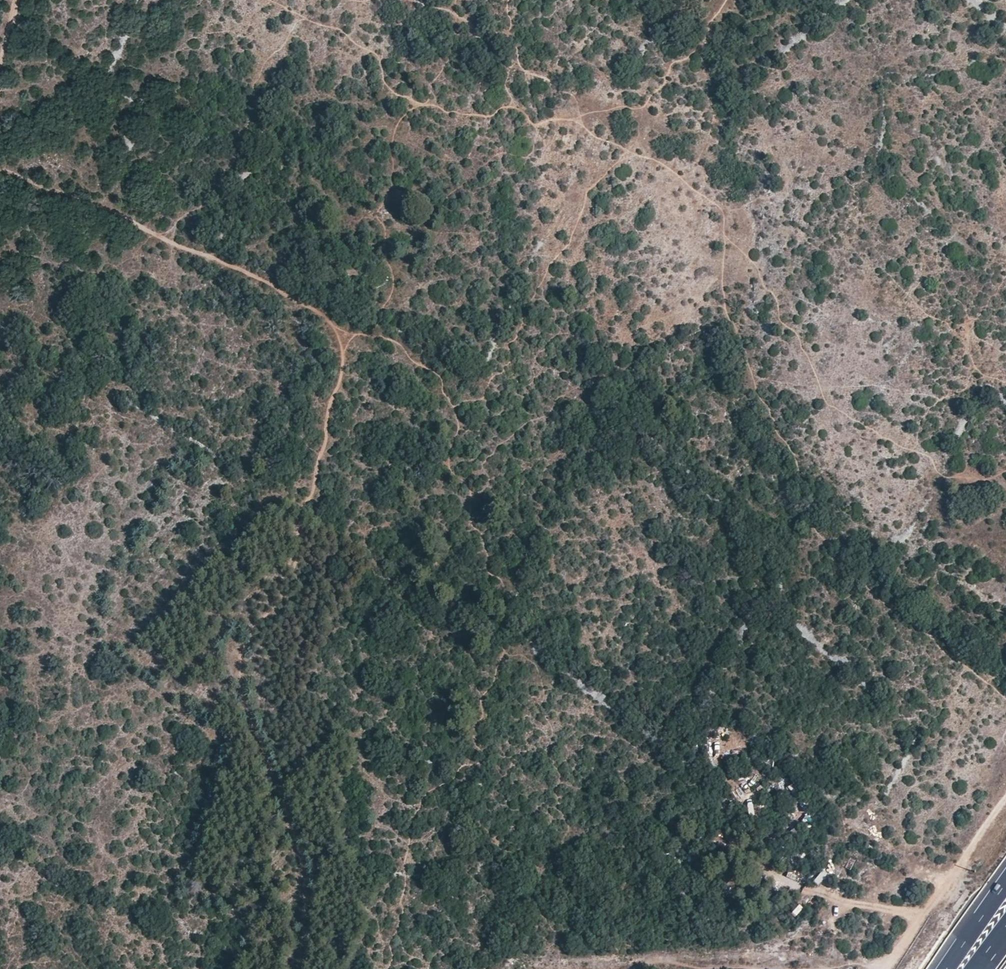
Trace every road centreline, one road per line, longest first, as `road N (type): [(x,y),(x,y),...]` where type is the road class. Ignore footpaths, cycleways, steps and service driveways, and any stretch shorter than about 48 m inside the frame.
road 1 (track): [(338,339),(343,359),(299,554),(253,613),(238,664),(244,706),(303,858),(296,968)]
road 2 (track): [(0,169),(324,312),(338,339)]
road 3 (track): [(882,968),(1005,810)]

